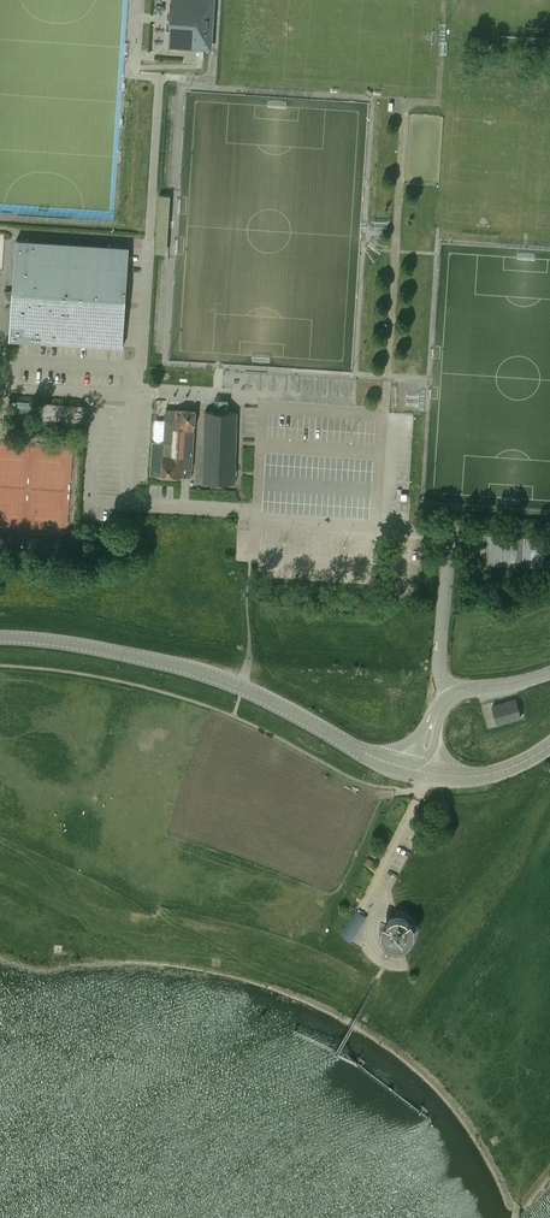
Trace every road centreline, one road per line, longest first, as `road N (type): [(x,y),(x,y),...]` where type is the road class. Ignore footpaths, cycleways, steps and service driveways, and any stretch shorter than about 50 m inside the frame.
road 1 (primary): [(0,637),(116,652),(212,676),(402,767)]
road 2 (primary): [(429,774),(494,775),(549,744)]

